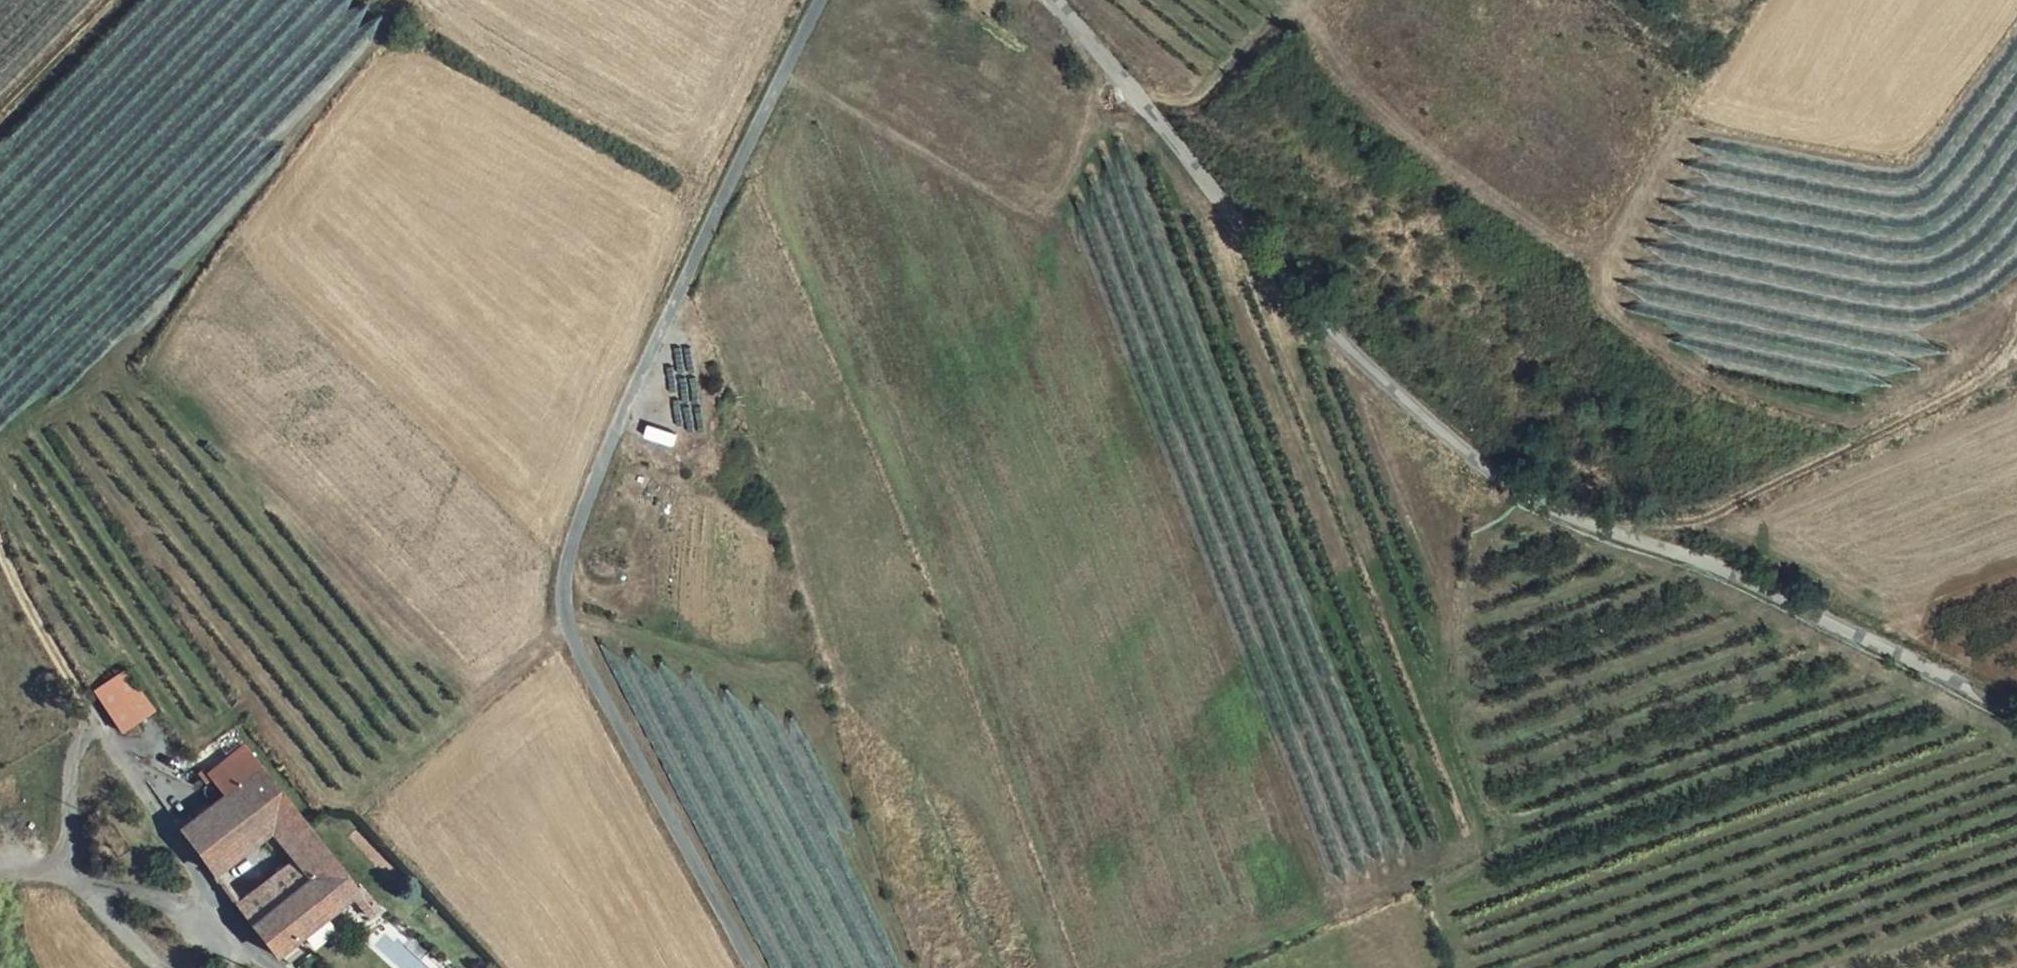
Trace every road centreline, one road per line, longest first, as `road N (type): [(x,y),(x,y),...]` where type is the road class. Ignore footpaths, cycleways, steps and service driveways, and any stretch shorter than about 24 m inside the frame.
road 1 (unclassified): [(1052,0),(1256,248),(1395,398),(1565,522),(1701,564),(2016,724)]
road 2 (unclassified): [(752,967),(564,621),(571,553),(825,0)]
road 3 (unclassified): [(81,886),(70,815),(99,732),(229,933),(277,967)]
road 4 (track): [(2016,331),(1996,364),(1936,411),(1792,471),(1720,518),(1701,564)]
road 5 (track): [(99,732),(0,550)]
road 6 (track): [(210,906),(81,886)]

